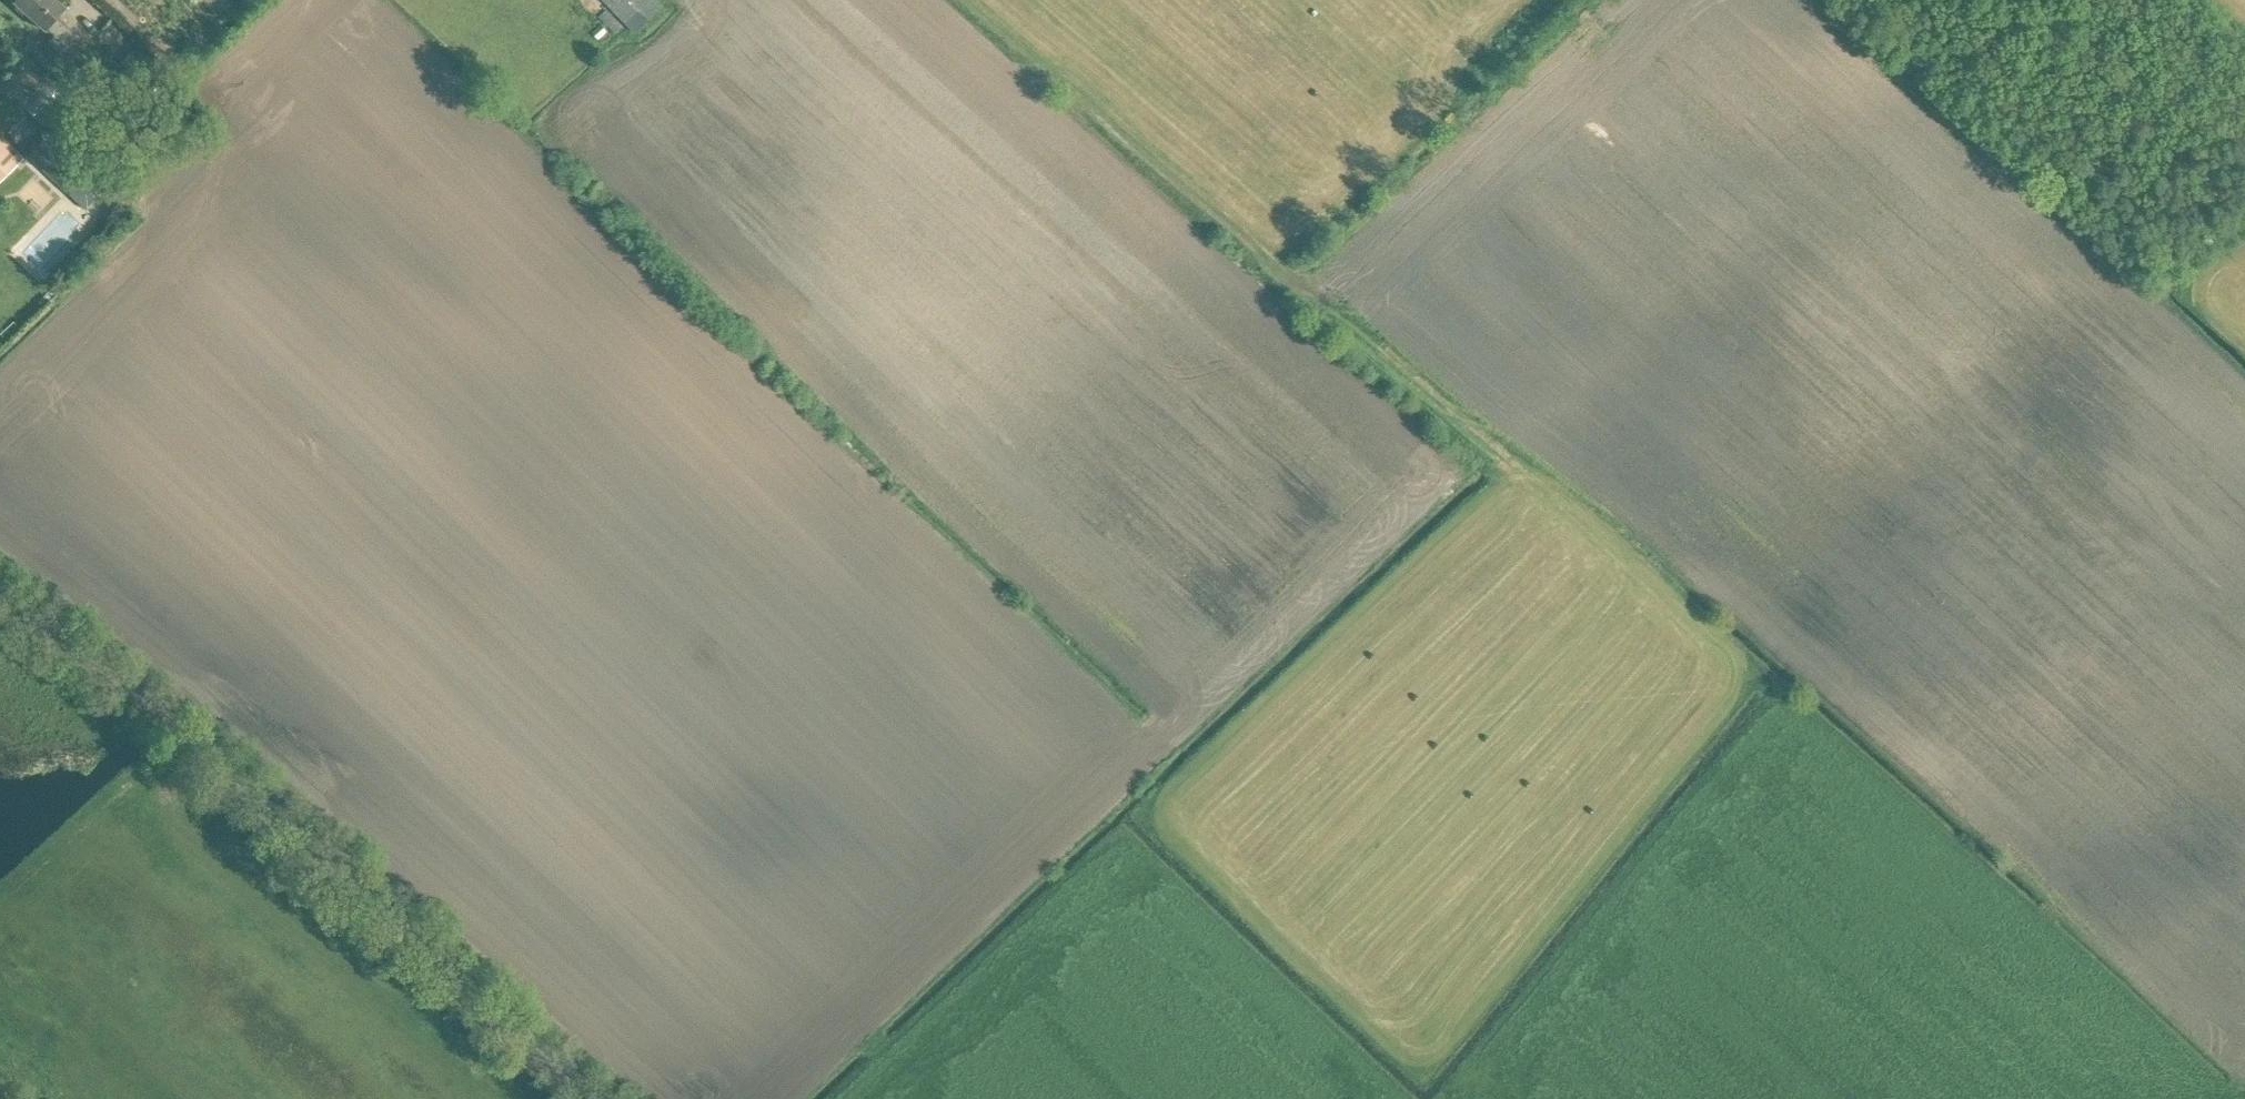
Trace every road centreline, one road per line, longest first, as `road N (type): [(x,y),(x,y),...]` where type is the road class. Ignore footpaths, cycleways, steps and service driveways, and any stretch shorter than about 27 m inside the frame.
road 1 (track): [(973,0),(1496,470),(1767,688),(2223,1098)]
road 2 (unclassified): [(596,1098),(216,758),(0,590)]
road 3 (track): [(0,907),(191,738)]

